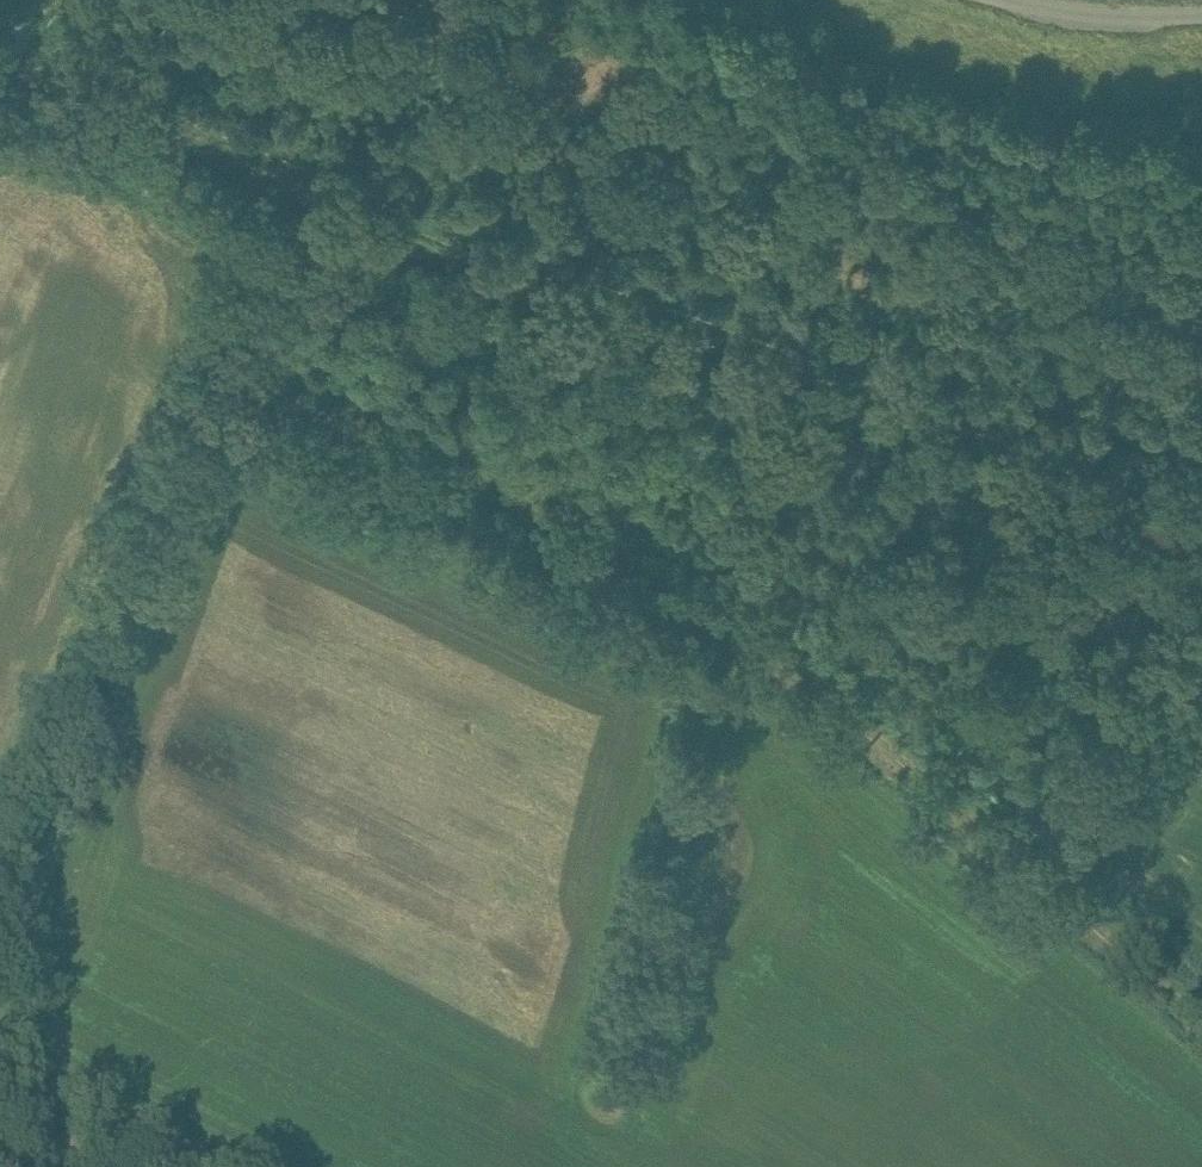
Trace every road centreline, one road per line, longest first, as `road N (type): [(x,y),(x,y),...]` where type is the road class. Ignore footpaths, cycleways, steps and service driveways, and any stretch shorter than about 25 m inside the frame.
road 1 (track): [(1201,1022),(761,647),(632,572),(205,374)]
road 2 (track): [(0,914),(239,282)]
road 3 (track): [(155,1166),(0,1078)]

